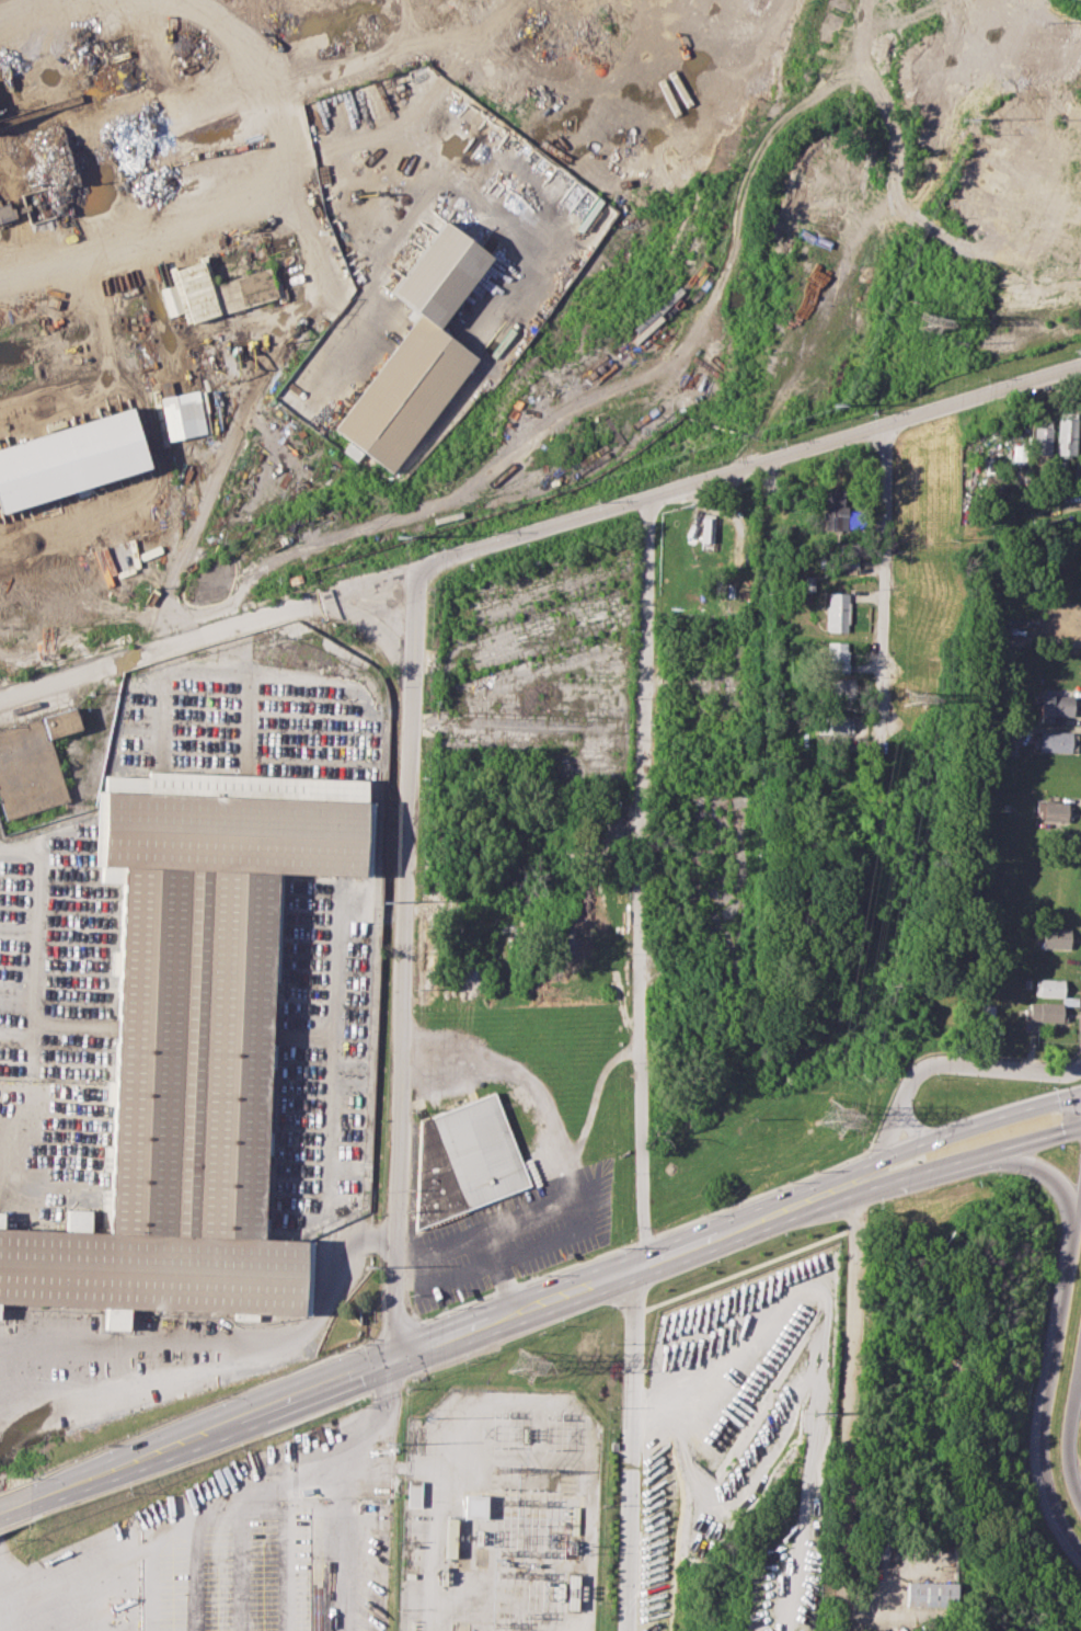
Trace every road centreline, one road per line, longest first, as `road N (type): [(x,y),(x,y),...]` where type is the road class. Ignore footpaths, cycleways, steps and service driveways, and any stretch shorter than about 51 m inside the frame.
road 1 (primary): [(27,1501),(854,1181)]
road 2 (residential): [(400,573),(411,715),(394,1356)]
road 3 (residential): [(640,1265),(643,500)]
road 4 (residential): [(400,573),(1080,368)]
road 5 (residential): [(854,1181),(840,1630)]
road 6 (motorway): [(1080,1174),(1042,1429),(1050,1493),(1080,1549)]
road 7 (residential): [(640,1265),(626,1630)]
road 8 (residential): [(881,431),(883,723)]
road 9 (residential): [(1080,1065),(1065,1072),(939,1062),(921,1068),(900,1100),(904,1150)]
road 10 (primary): [(1080,1093),(950,1131),(886,1156),(854,1181)]
road 11 (primary): [(854,1181),(1001,1148)]
road 12 (motorway): [(1080,1501),(1069,1452),(1079,1366)]

